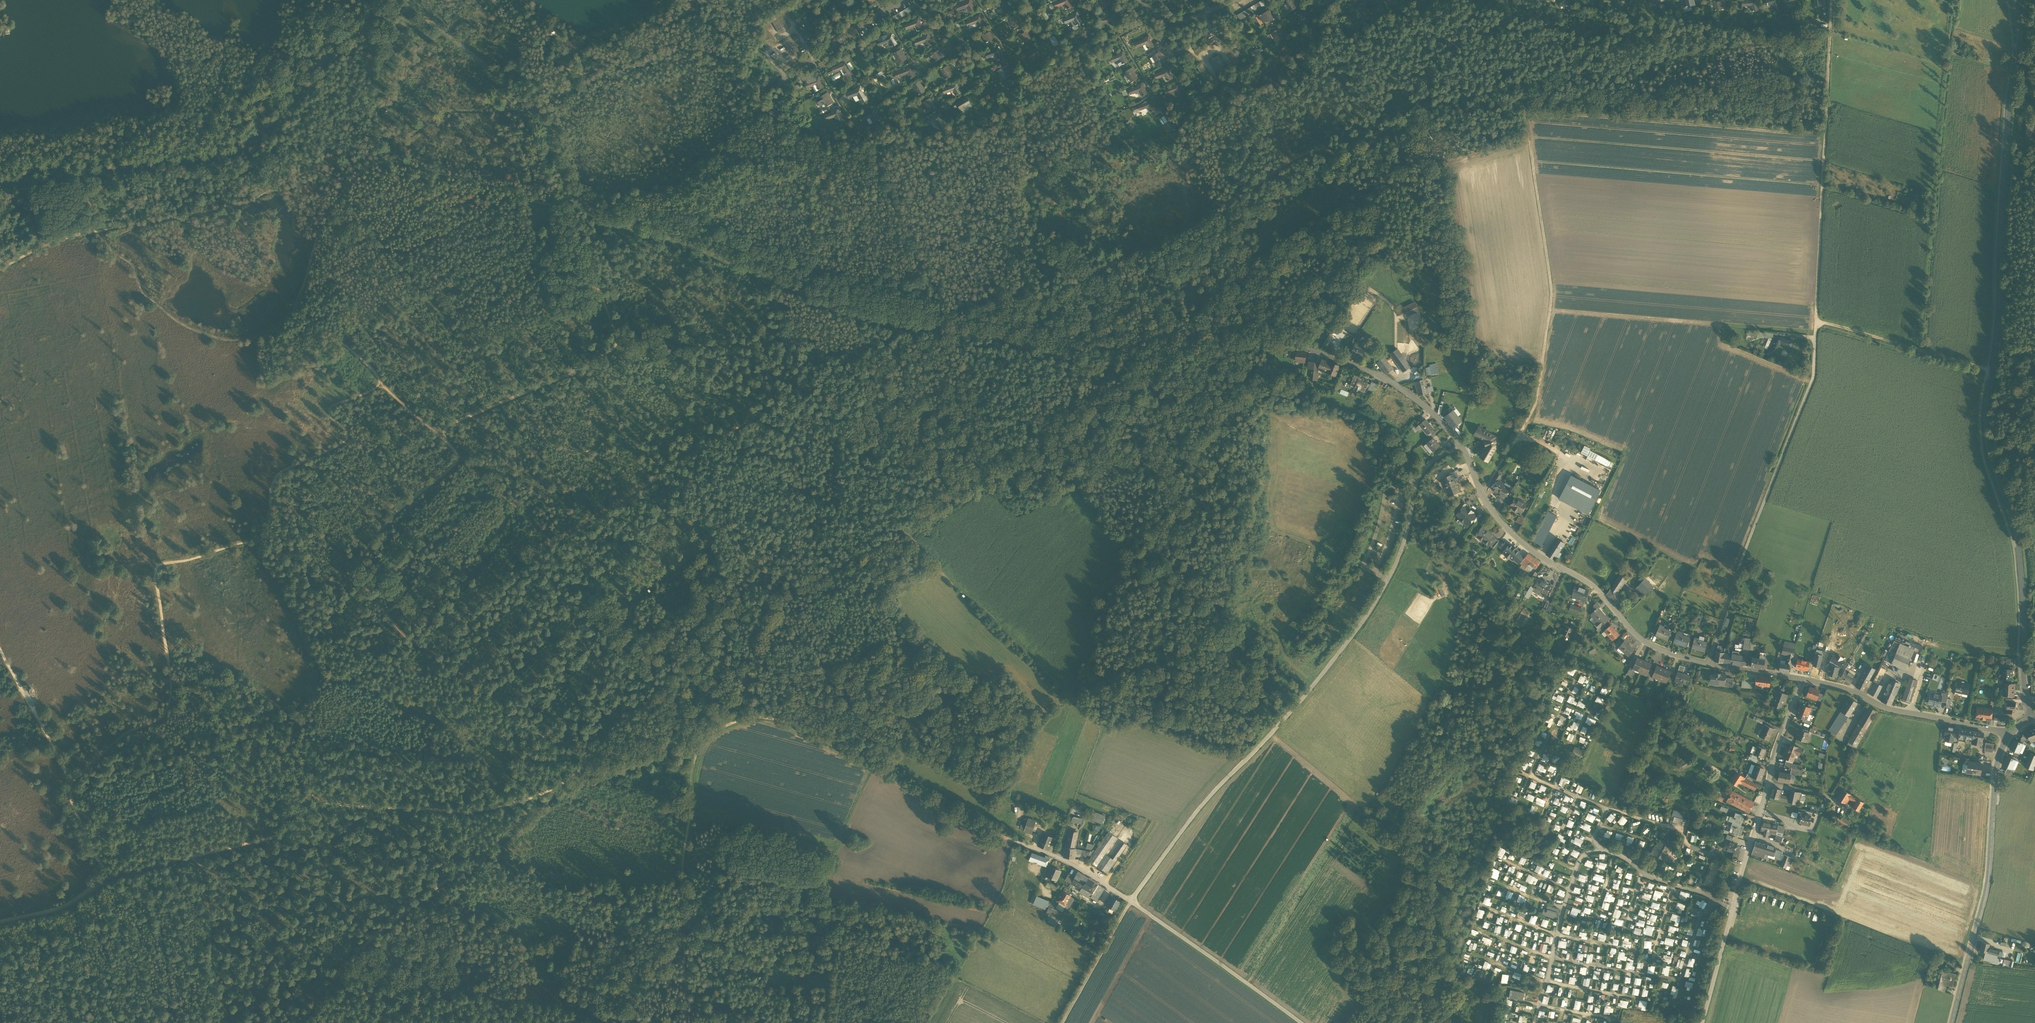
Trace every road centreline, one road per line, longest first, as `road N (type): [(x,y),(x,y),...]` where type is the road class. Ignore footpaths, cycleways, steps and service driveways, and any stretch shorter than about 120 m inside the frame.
road 1 (unclassified): [(2015,0),(2020,39),(1986,431),(2019,551),(2028,704)]
road 2 (track): [(69,784),(125,733),(167,711),(171,690),(156,567),(263,539),(274,478),(345,441),(331,407),(382,384)]
road 3 (track): [(1062,1022),(1130,901),(1199,807),(1300,700),(1391,575)]
road 4 (track): [(1168,377),(1111,437),(1062,467),(979,479),(857,555),(725,623)]
road 5 (track): [(0,193),(237,159),(276,130),(358,28)]
road 6 (track): [(569,780),(517,803),(473,811),(319,805),(279,835),(197,856)]
road 7 (unclassified): [(1817,303),(1813,377),(1708,665)]
road 8 (track): [(1514,440),(1535,404),(1552,295),(1521,85)]
road 9 (track): [(1017,843),(776,717),(749,716),(704,741)]
road 10 (track): [(340,973),(687,1021)]
road 11 (unclassified): [(1302,1022),(1093,876),(1017,843)]
road 12 (track): [(601,749),(521,725),(408,638),(355,565)]
road 13 (track): [(1817,303),(1832,0)]
road 14 (residential): [(1953,1022),(1987,885),(1996,769),(2010,735)]
road 15 (unclassified): [(1708,665),(1634,635),(1594,586),(1537,554),(1482,496)]
road 16 (track): [(687,1021),(683,863),(692,766),(704,741)]
road 17 (track): [(1004,340),(1021,305),(1178,237),(1238,201)]
road 18 (residential): [(1804,680),(1775,753),(1722,945)]
road 19 (track): [(103,230),(243,204),(310,171),(341,192)]
road 20 (track): [(341,192),(359,172),(387,161),(542,203),(568,201)]
road 21 (track): [(583,200),(619,223),(707,250),(786,288)]
road 22 (unclassified): [(1804,680),(1851,690),(1900,713),(2010,735)]
road 23 (track): [(358,28),(436,24),(527,102)]
road 24 (unclassified): [(1462,447),(1386,379),(1298,344)]
road 25 (track): [(1338,153),(1437,106),(1521,85)]
road 26 (track): [(1057,857),(1102,733),(1064,688)]
road 27 (track): [(1816,320),(1991,371)]
road 28 (track): [(438,434),(601,356)]
road 29 (track): [(1004,340),(1113,373),(1168,377)]
road 30 (track): [(601,356),(616,337),(568,201)]
road 31 (track): [(224,1022),(197,856)]
road 32 (track): [(786,288),(939,328)]
road 33 (residential): [(1391,575),(1420,478),(1462,447)]
road 34 (track): [(355,565),(395,514),(464,459)]
road 35 (track): [(69,784),(0,649)]
road 36 (track): [(685,14),(637,31),(587,73),(560,59)]
road 37 (residential): [(789,80),(900,0)]
road 38 (track): [(464,459),(547,532),(535,555)]
road 39 (track): [(725,623),(635,716)]
road 40 (track): [(341,192),(423,289)]
road 41 (track): [(294,305),(341,192)]
road 42 (track): [(109,876),(70,904),(0,921)]

